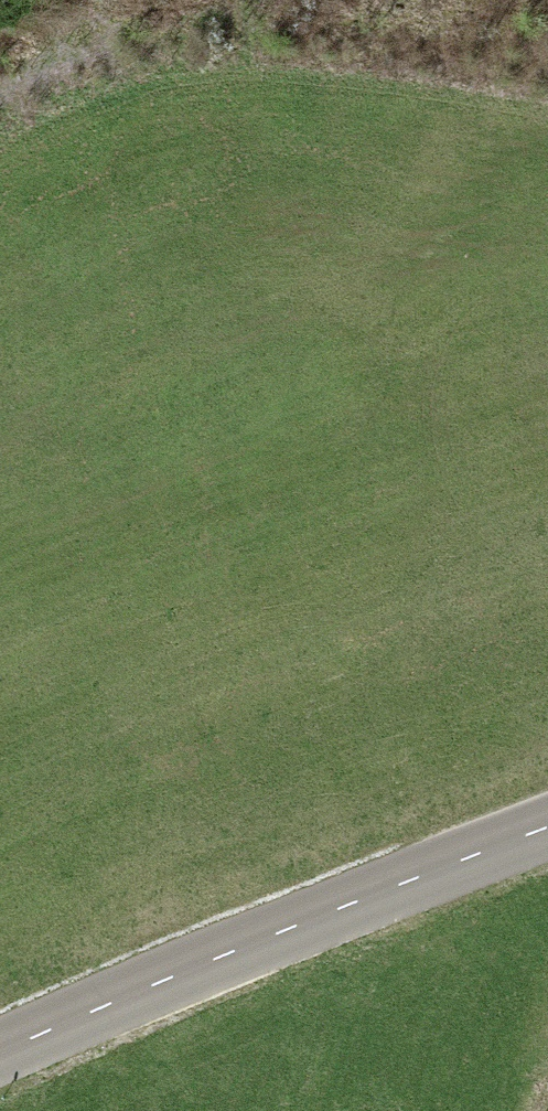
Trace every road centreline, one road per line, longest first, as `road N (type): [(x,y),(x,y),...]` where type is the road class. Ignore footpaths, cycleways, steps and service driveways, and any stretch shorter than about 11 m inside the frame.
road 1 (motorway): [(0,737),(416,549),(547,500)]
road 2 (unclassified): [(547,827),(414,875),(0,1050)]
road 3 (motorway): [(547,175),(349,237),(0,367)]

